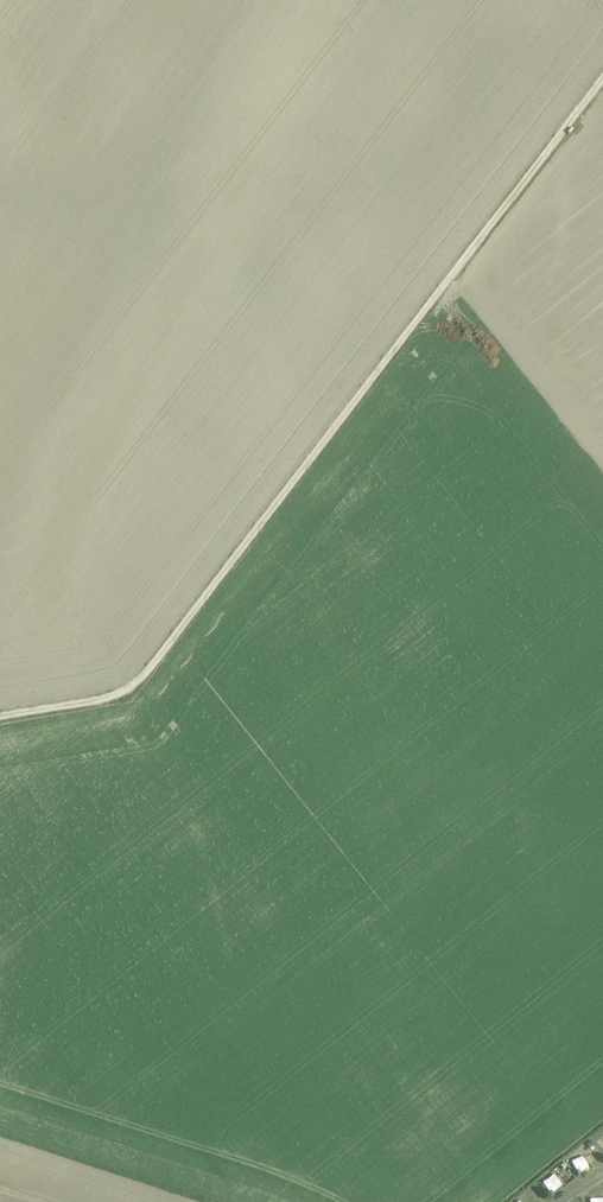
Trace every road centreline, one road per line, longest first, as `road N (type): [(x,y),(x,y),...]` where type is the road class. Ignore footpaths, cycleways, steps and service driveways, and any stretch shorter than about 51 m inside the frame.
road 1 (track): [(0,717),(133,687),(602,75)]
road 2 (track): [(210,1201),(0,1134)]

